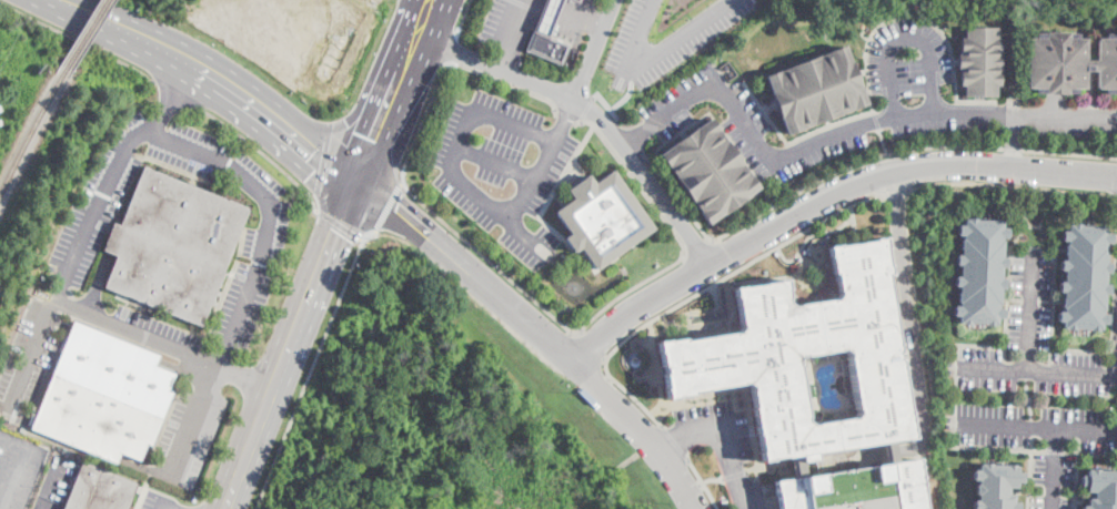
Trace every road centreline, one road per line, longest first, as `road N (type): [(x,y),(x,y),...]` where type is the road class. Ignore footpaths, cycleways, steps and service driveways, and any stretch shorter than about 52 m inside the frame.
road 1 (residential): [(572,359),(663,291),(865,181),(927,165),(1116,177)]
road 2 (residential): [(622,145),(714,89),(774,163),(857,126),(934,112),(1013,114),(1010,169)]
road 3 (residential): [(354,182),(572,359),(658,451),(699,508)]
road 4 (residential): [(711,263),(588,108),(415,37)]
road 5 (primary): [(354,182),(226,508)]
road 6 (primary): [(63,0),(227,84),(354,182)]
road 7 (primary): [(403,67),(346,121),(283,128)]
road 8 (primary): [(403,67),(354,182)]

